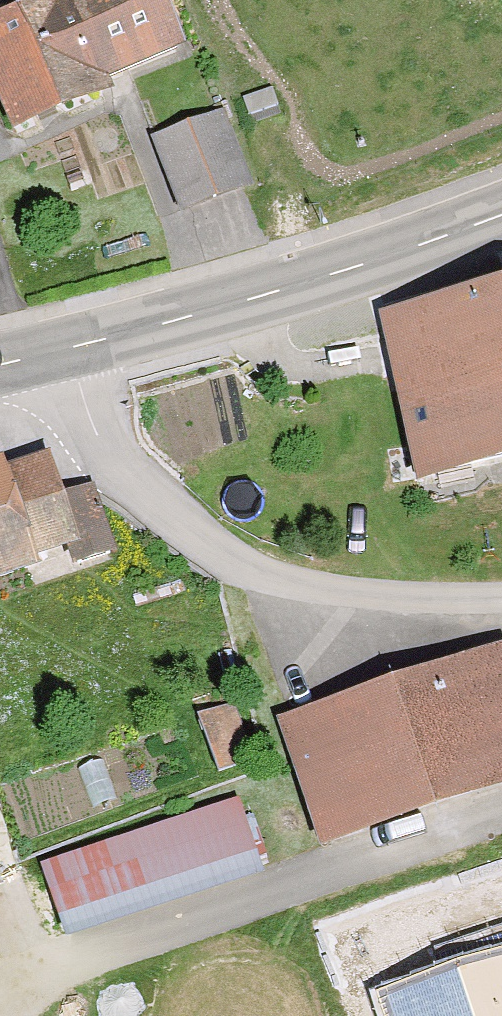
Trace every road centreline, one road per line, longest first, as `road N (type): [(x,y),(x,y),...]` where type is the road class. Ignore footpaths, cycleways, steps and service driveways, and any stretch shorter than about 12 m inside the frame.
road 1 (residential): [(72,349),(96,429),(114,460),(217,551),(291,583),(340,592),(501,598)]
road 2 (secondary): [(501,218),(408,254),(72,349)]

